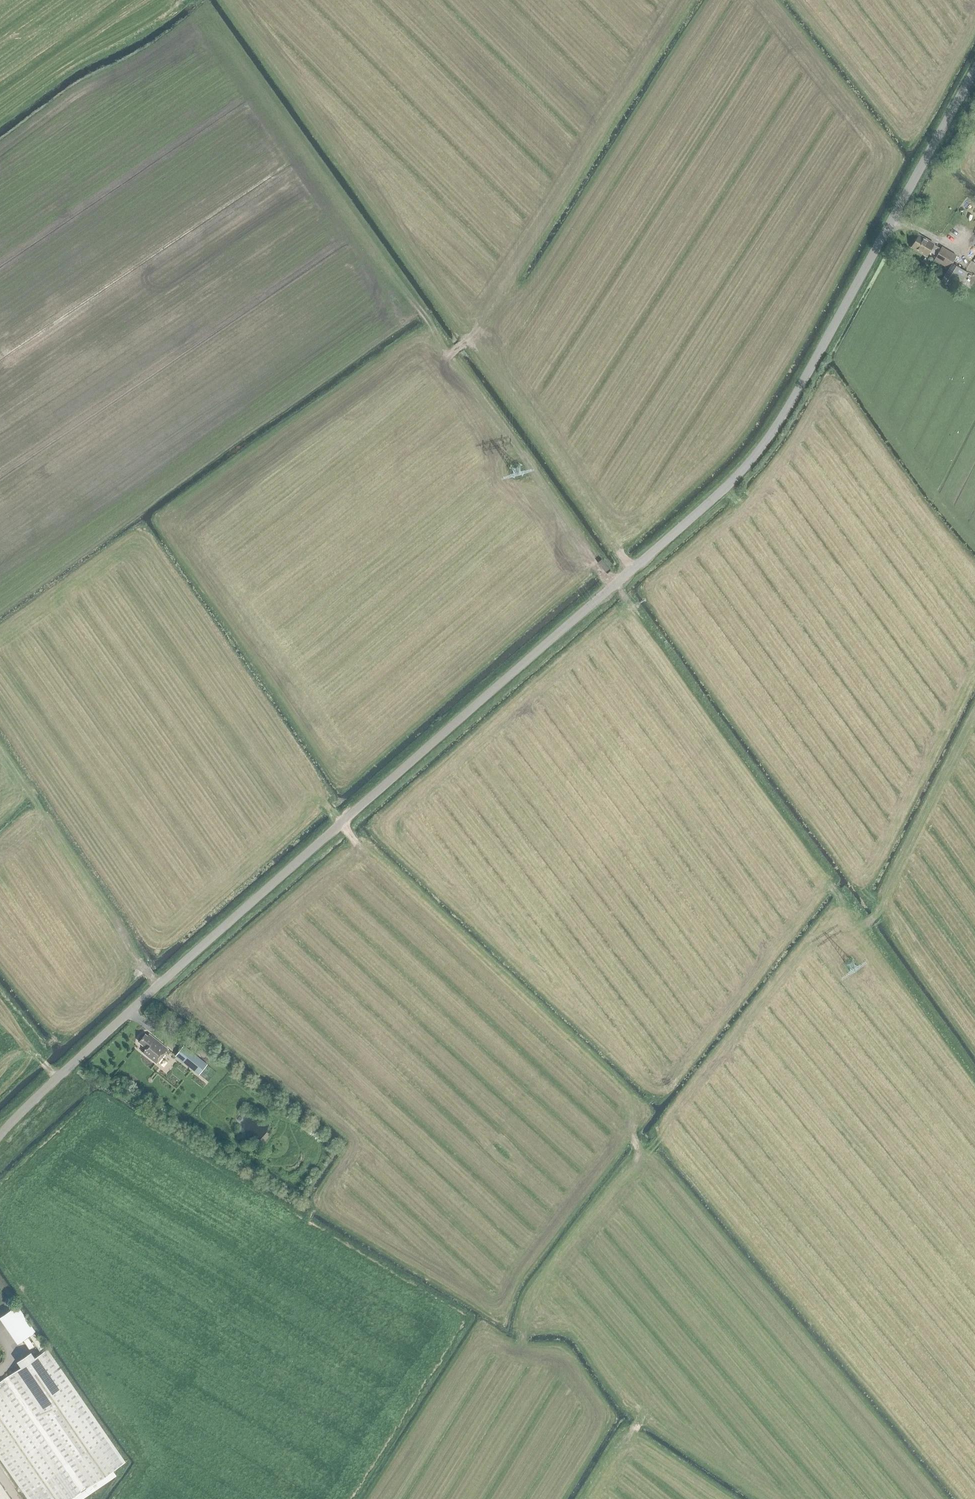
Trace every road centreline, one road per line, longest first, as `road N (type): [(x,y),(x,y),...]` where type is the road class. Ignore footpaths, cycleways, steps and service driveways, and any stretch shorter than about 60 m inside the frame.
road 1 (unclassified): [(0,1136),(140,1001),(749,462),(784,414),(974,69)]

